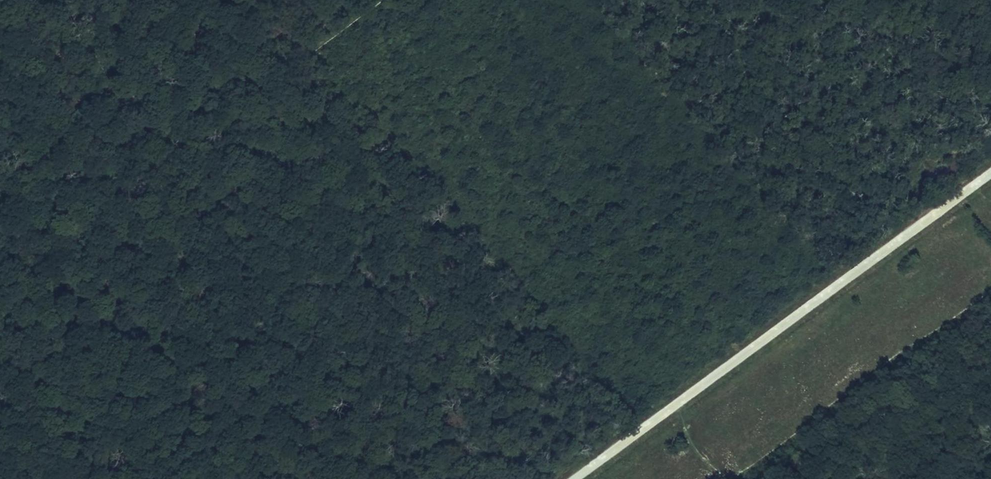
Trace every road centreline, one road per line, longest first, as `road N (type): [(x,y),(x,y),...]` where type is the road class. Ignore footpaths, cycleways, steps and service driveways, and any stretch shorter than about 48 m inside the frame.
road 1 (track): [(990,170),(573,478)]

